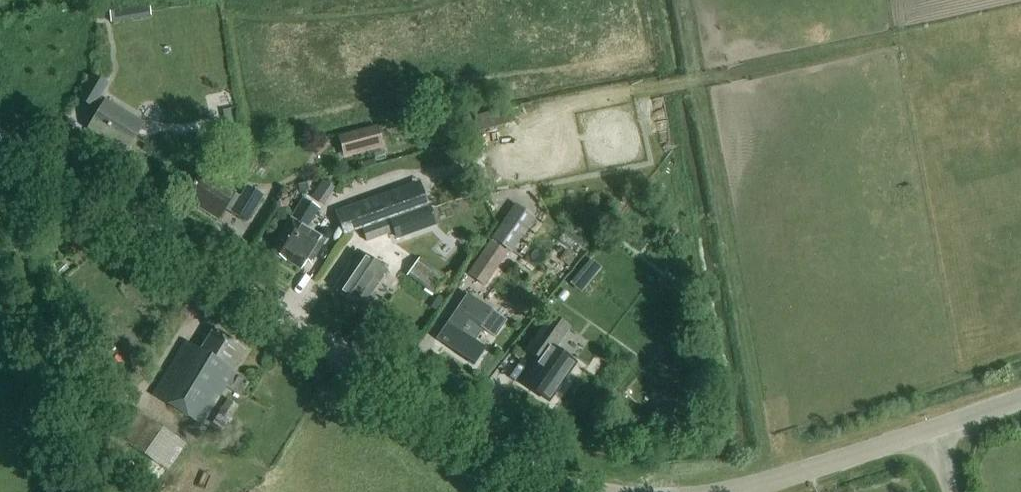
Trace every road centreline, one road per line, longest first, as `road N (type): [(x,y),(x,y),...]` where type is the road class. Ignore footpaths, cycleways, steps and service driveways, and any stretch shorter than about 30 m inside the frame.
road 1 (tertiary): [(601,491),(496,445),(0,139)]
road 2 (tertiary): [(927,429),(704,491)]

